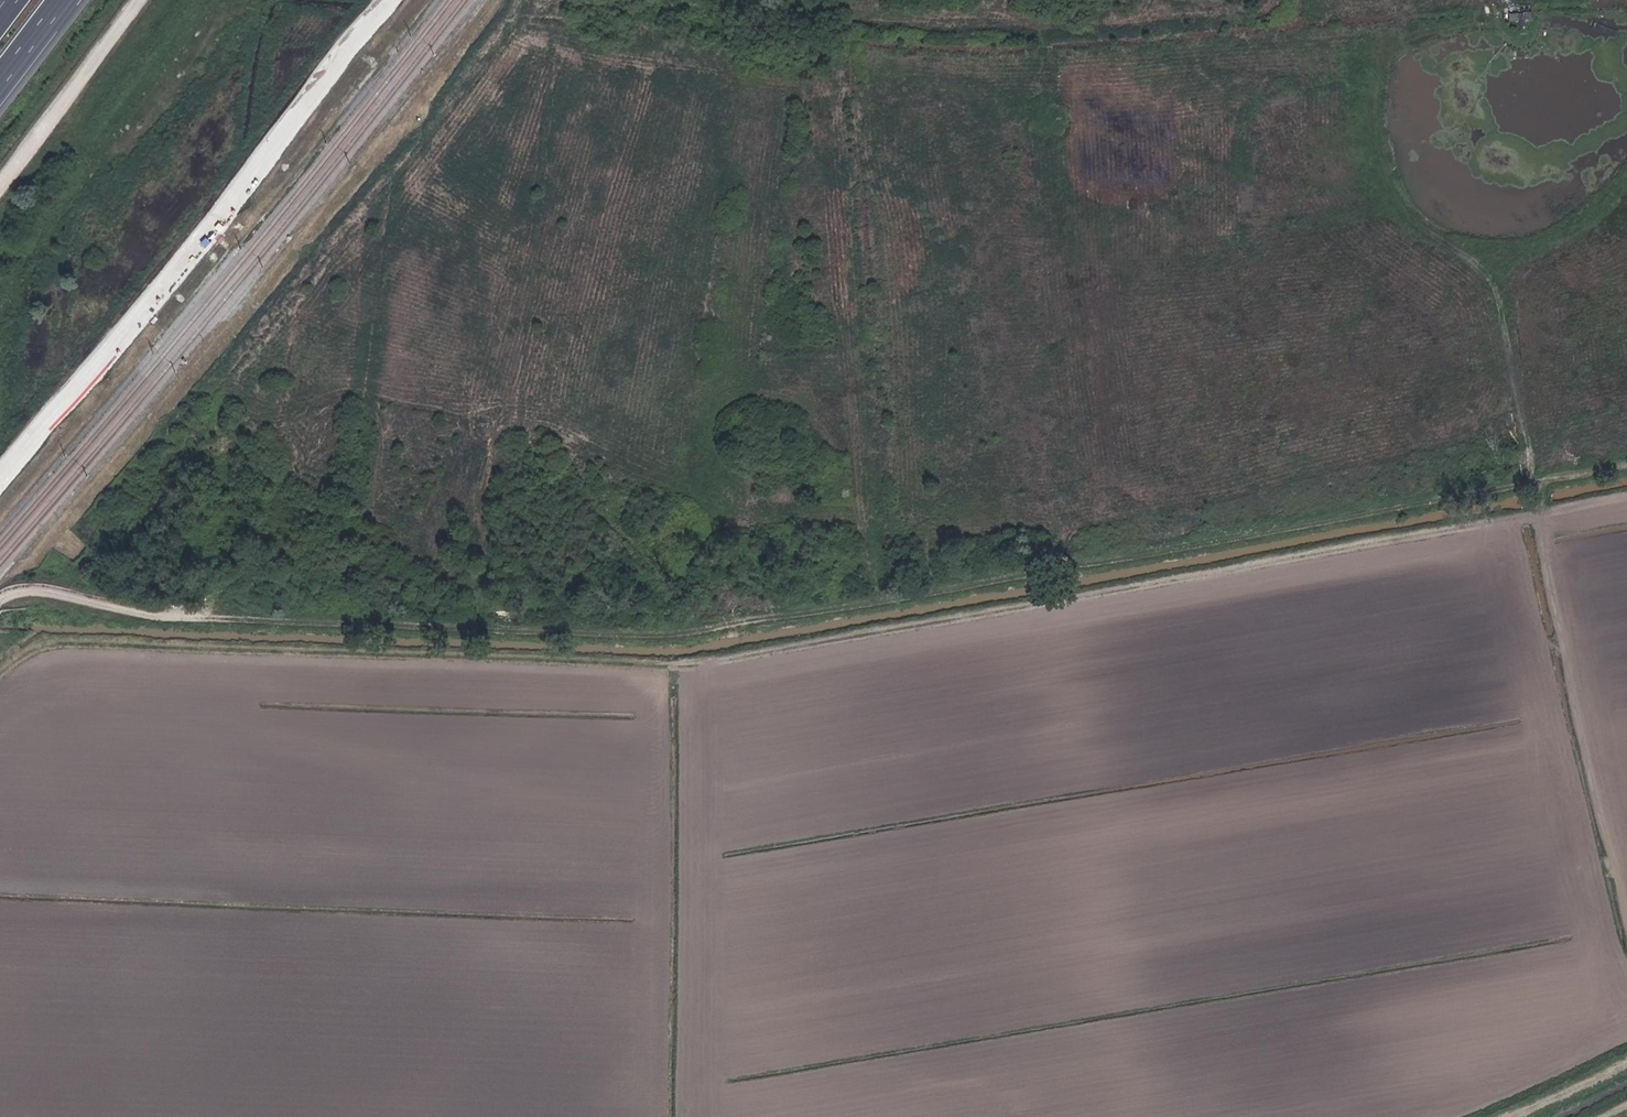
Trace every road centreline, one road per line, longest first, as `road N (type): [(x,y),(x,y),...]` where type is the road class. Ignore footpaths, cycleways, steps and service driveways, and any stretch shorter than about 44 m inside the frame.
road 1 (track): [(0,600),(32,590),(214,618)]

